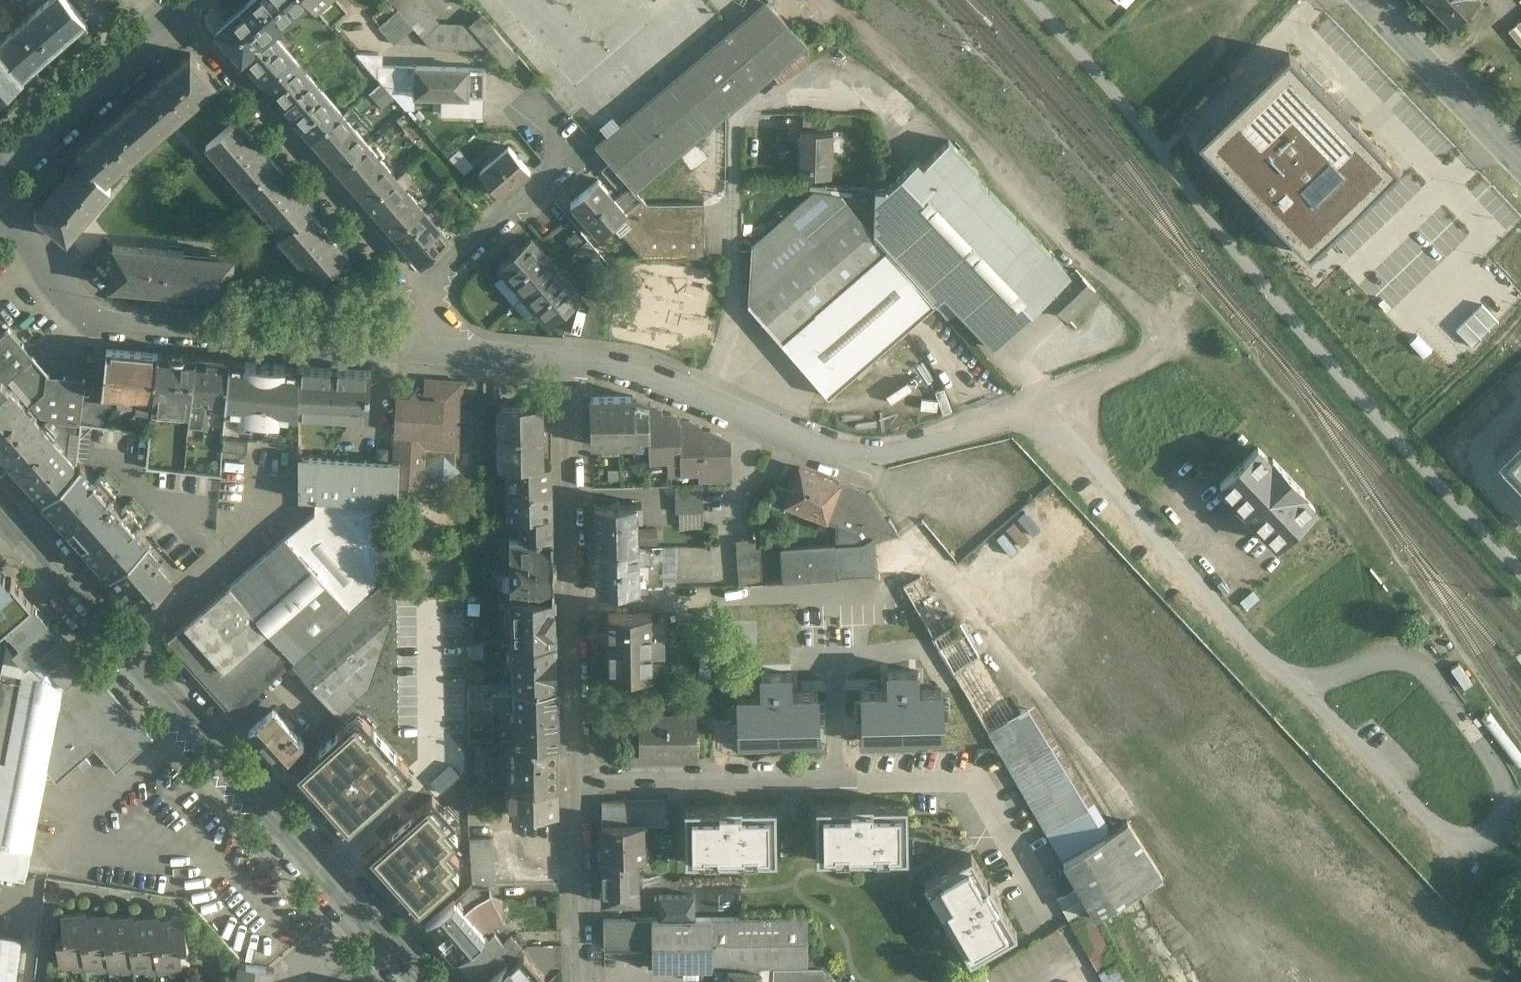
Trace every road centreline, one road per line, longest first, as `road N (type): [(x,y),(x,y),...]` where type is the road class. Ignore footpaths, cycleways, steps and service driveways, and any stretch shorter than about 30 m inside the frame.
road 1 (tertiary): [(0,495),(429,981)]
road 2 (residential): [(580,781),(966,781),(1050,916)]
road 3 (residential): [(437,344),(107,317),(78,302),(0,200)]
road 4 (residential): [(580,781),(570,358)]
road 5 (residential): [(703,387),(732,310),(742,113),(778,95),(854,96)]
road 6 (unclassified): [(185,6),(437,292)]
road 7 (residential): [(1036,410),(902,451),(867,454),(843,451),(703,387)]
road 8 (unclassified): [(0,182),(112,64),(185,6)]
road 9 (residential): [(1367,0),(1520,164)]
road 10 (residential): [(586,981),(580,781)]
road 11 (unclassified): [(437,292),(461,257),(575,157)]
road 12 (residential): [(703,387),(570,358)]
road 13 (residential): [(570,358),(437,344)]

